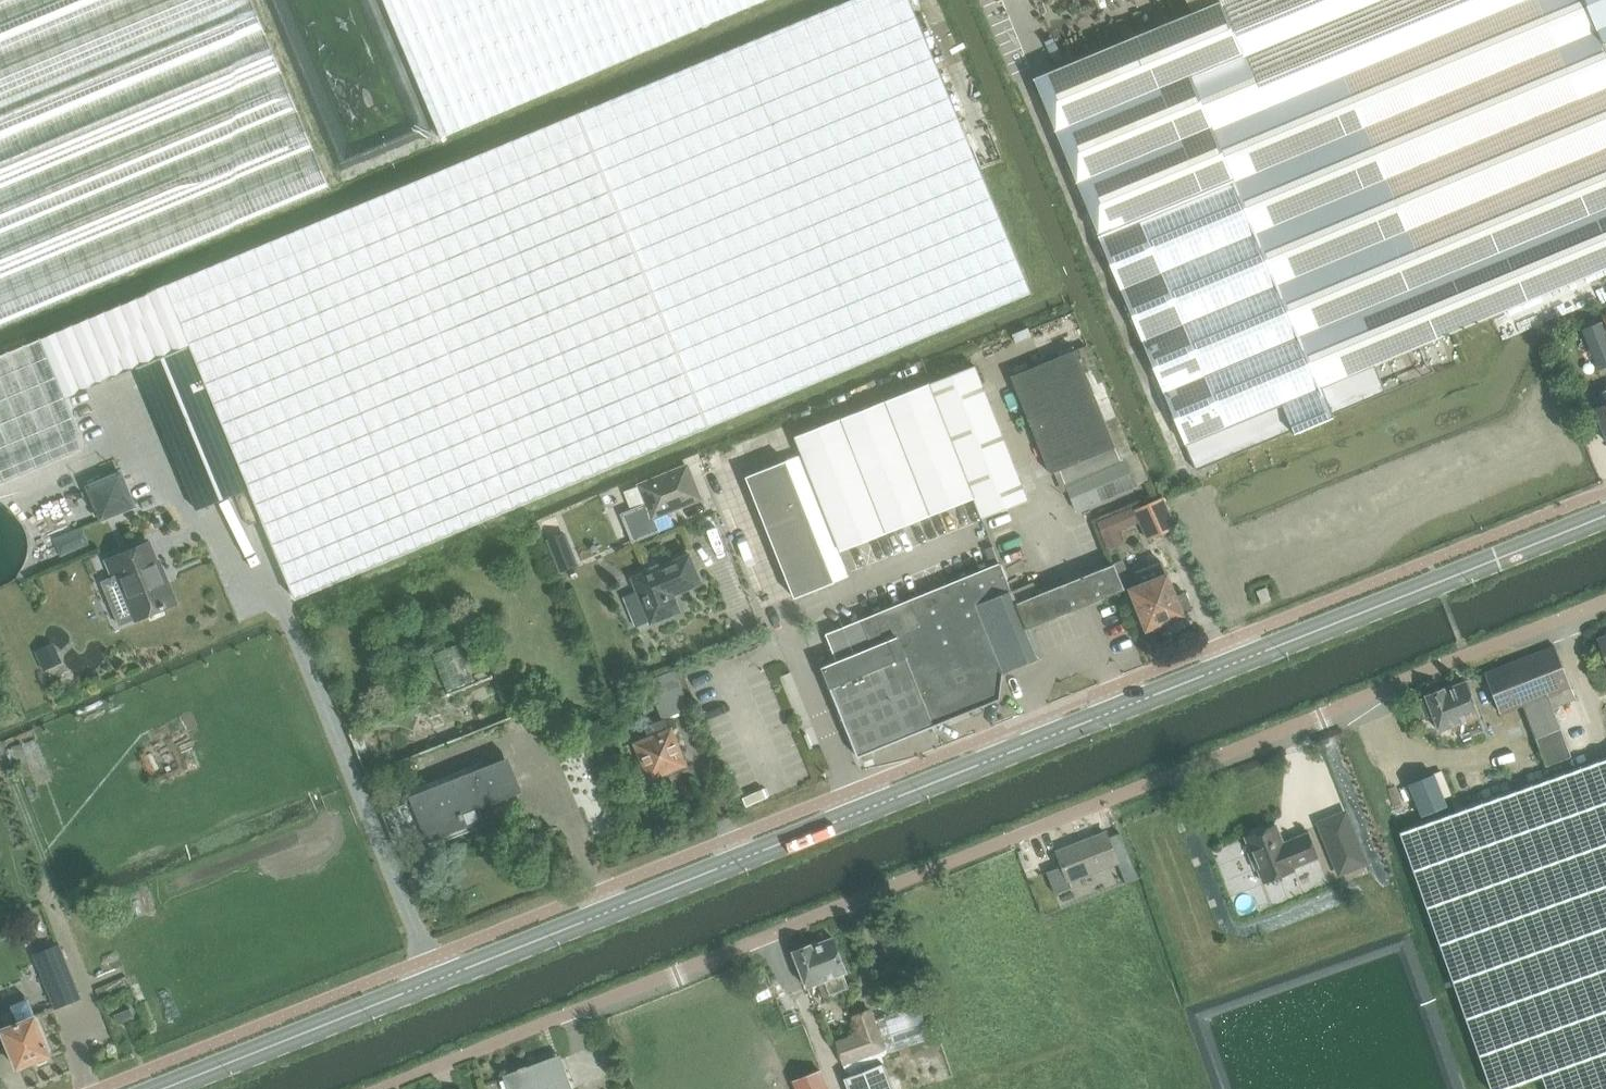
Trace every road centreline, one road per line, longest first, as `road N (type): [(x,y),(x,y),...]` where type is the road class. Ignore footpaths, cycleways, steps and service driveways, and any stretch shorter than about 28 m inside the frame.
road 1 (secondary): [(154,1088),(1605,513)]
road 2 (residential): [(388,1088),(1605,604)]

